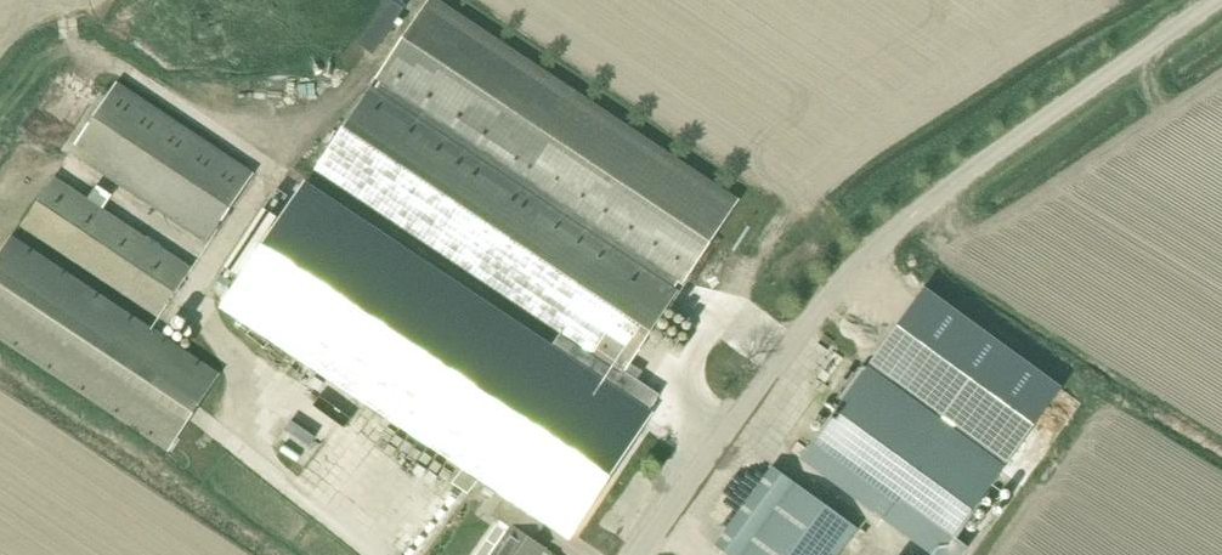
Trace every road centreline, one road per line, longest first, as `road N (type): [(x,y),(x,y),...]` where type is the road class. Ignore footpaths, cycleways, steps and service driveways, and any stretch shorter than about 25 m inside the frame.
road 1 (unclassified): [(640,554),(869,255),(999,152),(1219,0)]

